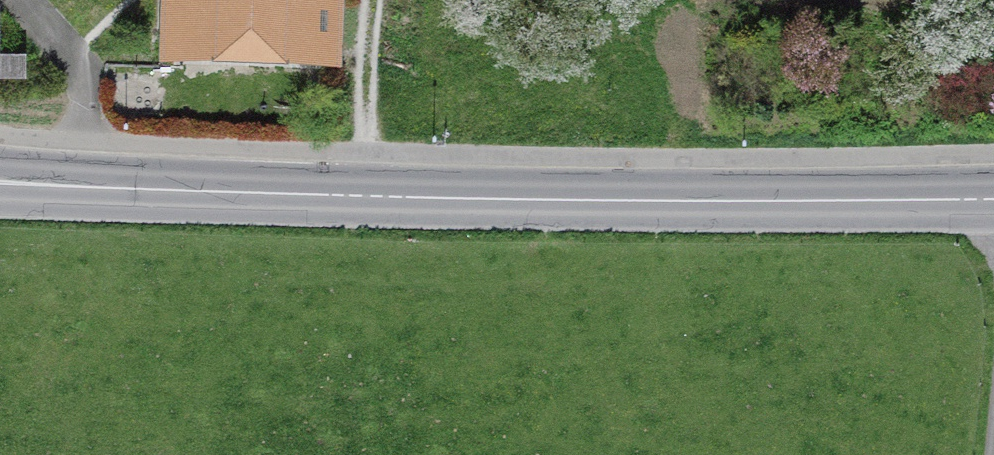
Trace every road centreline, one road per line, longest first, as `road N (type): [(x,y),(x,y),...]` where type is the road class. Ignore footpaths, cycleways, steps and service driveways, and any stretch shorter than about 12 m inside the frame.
road 1 (secondary): [(993,199),(364,197),(0,180)]
road 2 (track): [(373,0),(364,197)]

